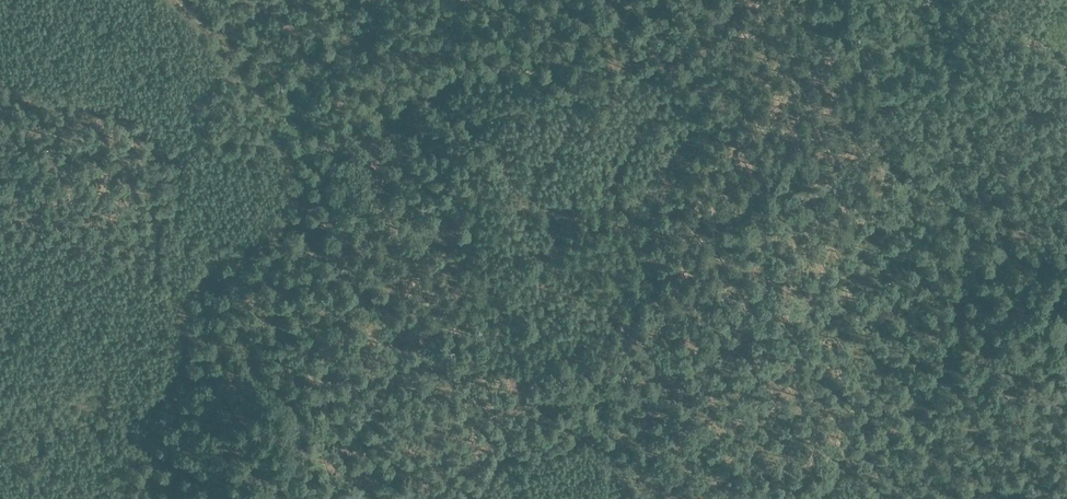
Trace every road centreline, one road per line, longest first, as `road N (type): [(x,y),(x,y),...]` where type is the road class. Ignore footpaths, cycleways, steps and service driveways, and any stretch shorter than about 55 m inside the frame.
road 1 (track): [(178,0),(232,56),(281,140),(312,248),(308,367),(398,456),(418,498)]

